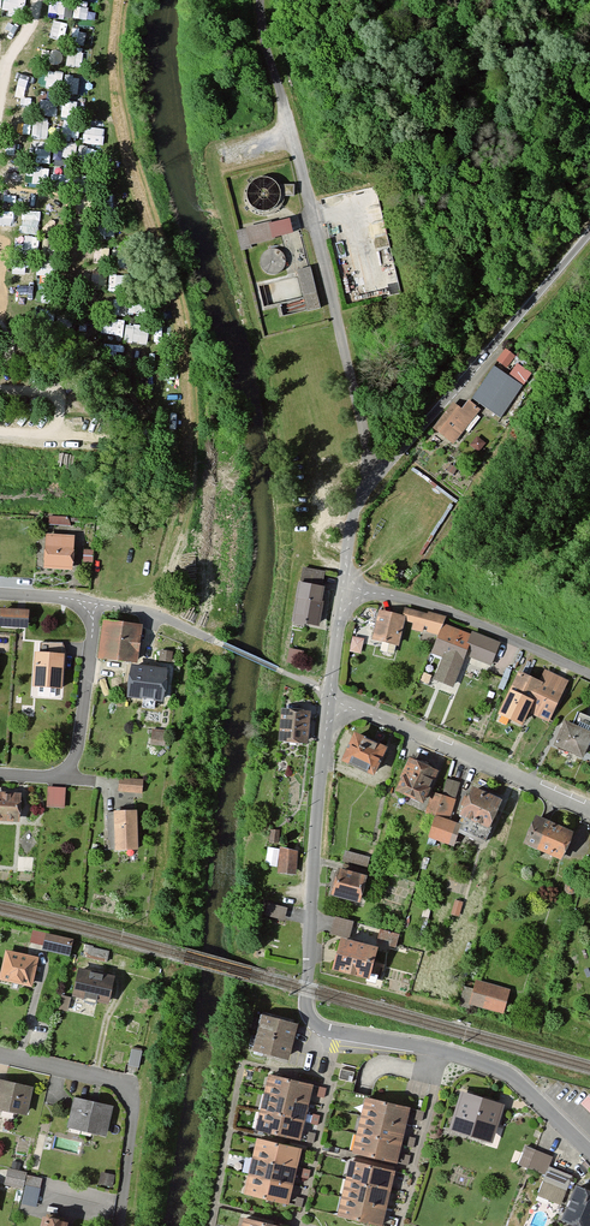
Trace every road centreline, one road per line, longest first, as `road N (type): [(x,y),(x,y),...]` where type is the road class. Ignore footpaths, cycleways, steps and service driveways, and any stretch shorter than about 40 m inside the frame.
road 1 (residential): [(589,1151),(506,1074),(312,1022),(314,861),(332,694)]
road 2 (track): [(163,448),(186,395),(184,322),(138,158),(126,64),(131,0)]
road 3 (residential): [(344,587),(350,530),(364,497),(589,233)]
road 4 (residential): [(589,810),(332,694)]
road 5 (residential): [(0,1054),(99,1077),(127,1092),(132,1126),(120,1225)]
road 6 (residential): [(589,673),(413,599),(344,587)]
road 7 (residential): [(93,602),(86,709),(71,761),(44,777),(0,776)]
road 8 (residential): [(224,644),(152,613),(93,602)]

